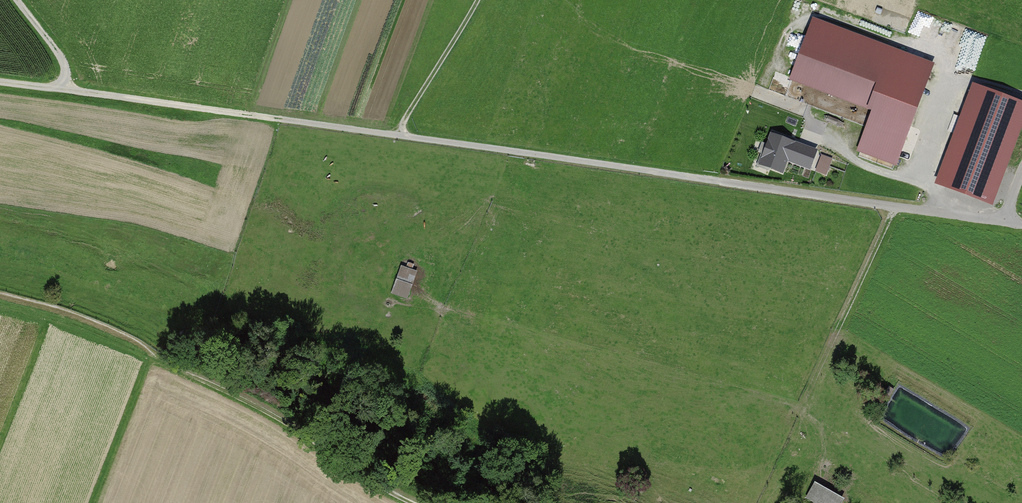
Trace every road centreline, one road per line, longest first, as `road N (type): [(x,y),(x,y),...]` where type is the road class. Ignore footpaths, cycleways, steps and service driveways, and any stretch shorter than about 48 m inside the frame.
road 1 (track): [(1021,224),(64,88)]
road 2 (track): [(130,339),(429,502)]
road 3 (track): [(476,0),(394,134)]

